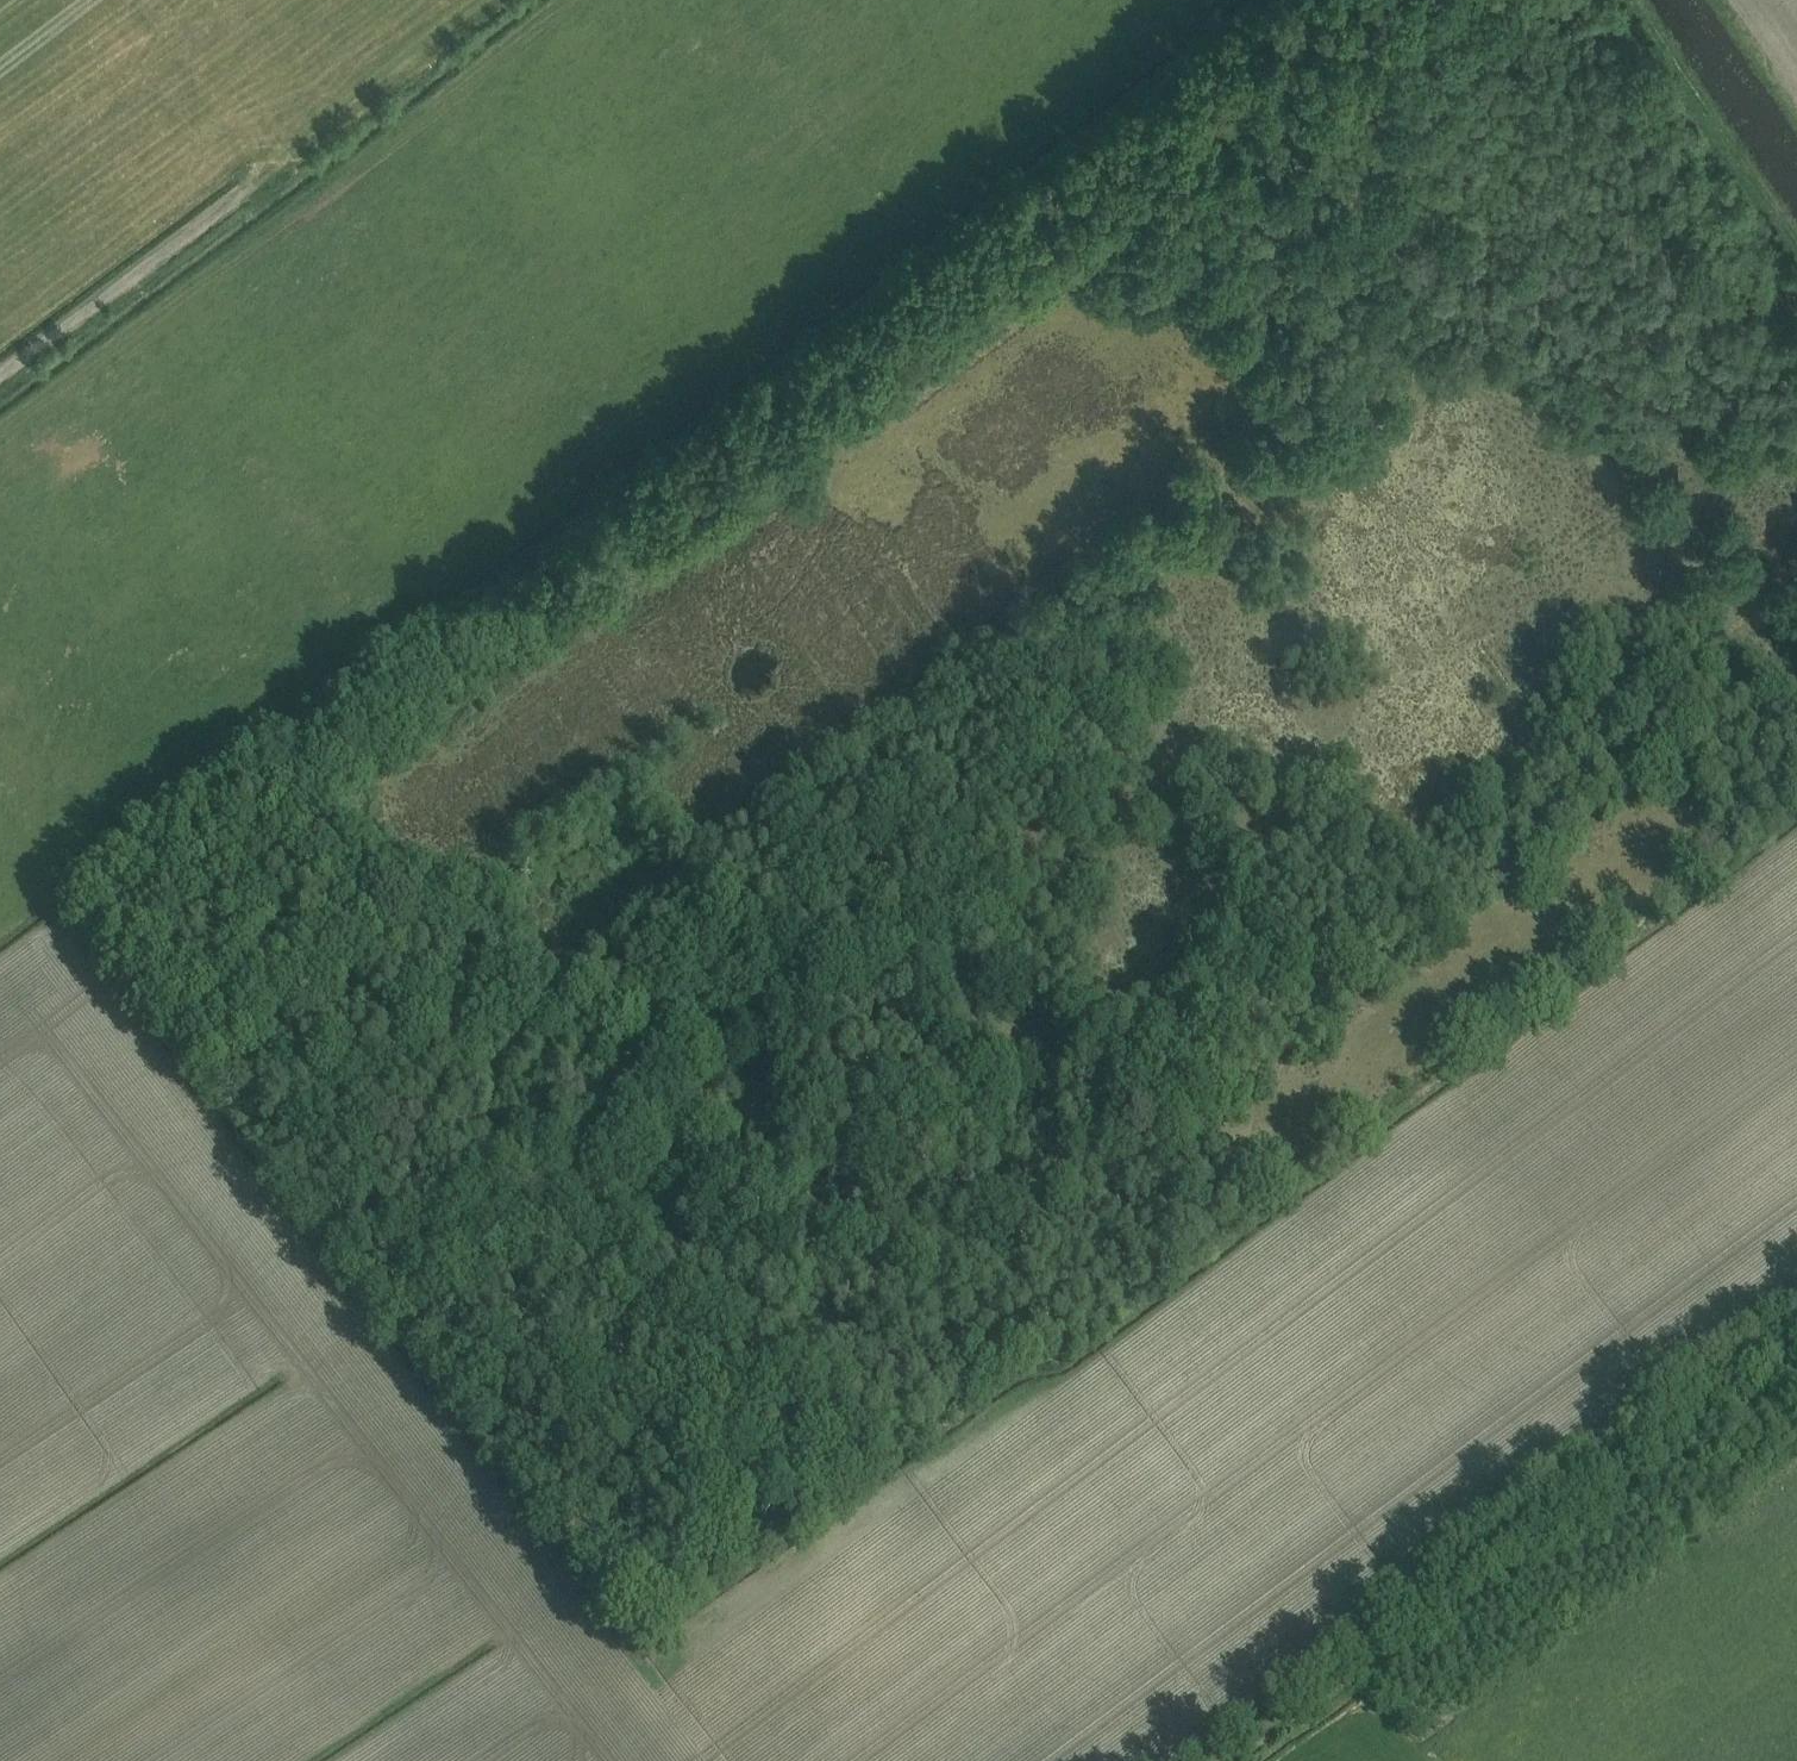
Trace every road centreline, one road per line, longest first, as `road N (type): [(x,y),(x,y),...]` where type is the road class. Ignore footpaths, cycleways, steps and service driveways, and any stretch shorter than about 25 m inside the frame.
road 1 (track): [(1796,1340),(1233,1760)]
road 2 (track): [(1796,580),(1667,562),(1626,542),(1499,399),(1474,388),(1266,406),(1215,387)]
road 3 (track): [(1627,0),(1796,253)]

